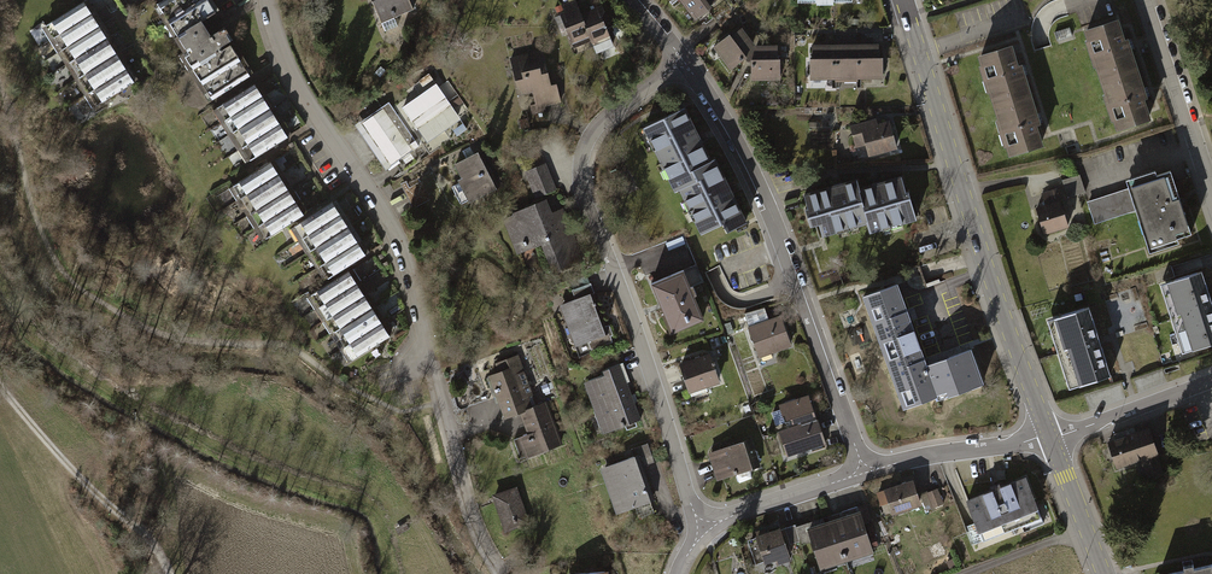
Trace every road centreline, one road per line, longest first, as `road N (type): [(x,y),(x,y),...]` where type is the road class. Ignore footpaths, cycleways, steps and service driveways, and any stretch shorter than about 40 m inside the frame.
road 1 (residential): [(708,529),(584,183),(599,125),(684,61)]
road 2 (residential): [(1051,439),(904,0)]
road 3 (residential): [(684,61),(765,193),(866,470)]
road 4 (track): [(0,378),(174,573)]
road 5 (residential): [(1211,195),(1149,0)]
road 6 (residential): [(866,470),(1051,439)]
road 7 (residential): [(1051,439),(1211,380)]
road 8 (residential): [(708,529),(742,508),(866,470)]
road 9 (residential): [(1104,573),(1051,439)]

